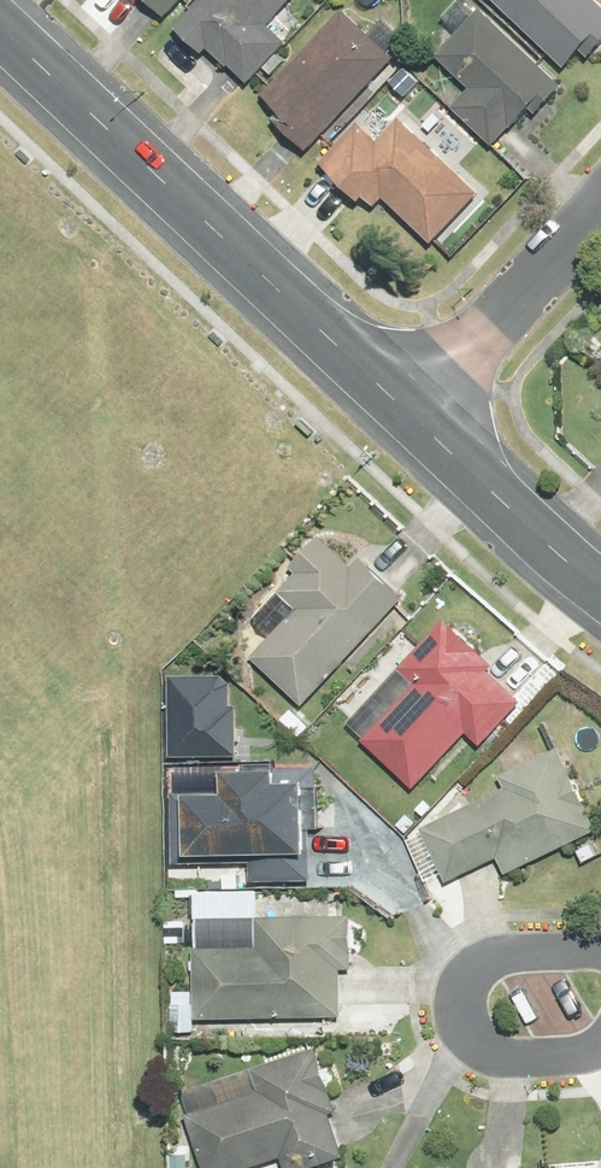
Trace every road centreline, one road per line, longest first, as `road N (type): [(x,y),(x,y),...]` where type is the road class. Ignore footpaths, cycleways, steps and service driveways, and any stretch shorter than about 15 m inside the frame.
road 1 (tertiary): [(0,23),(415,416)]
road 2 (residential): [(600,1043),(586,1056),(493,1058),(471,1034),(461,1001),(473,970),(508,957),(569,954)]
road 3 (residential): [(415,416),(600,206)]
road 4 (tertiary): [(415,416),(600,592)]

